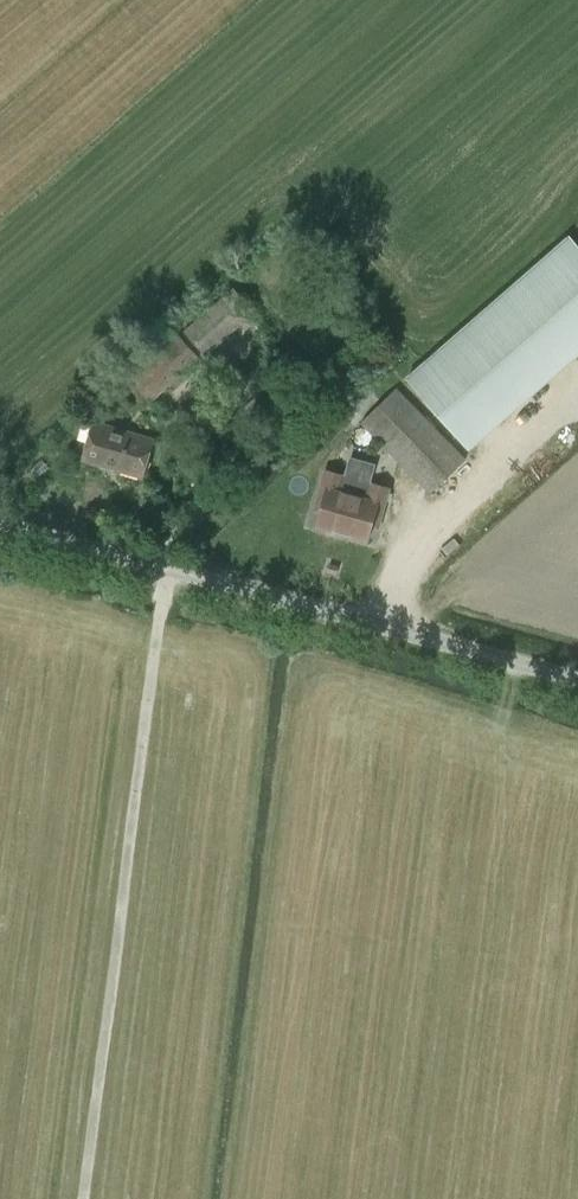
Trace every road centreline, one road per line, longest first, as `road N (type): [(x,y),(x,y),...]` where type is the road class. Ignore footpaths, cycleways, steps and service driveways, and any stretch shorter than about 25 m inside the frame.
road 1 (track): [(170,572),(83,1198)]
road 2 (unclassified): [(577,679),(0,524)]

